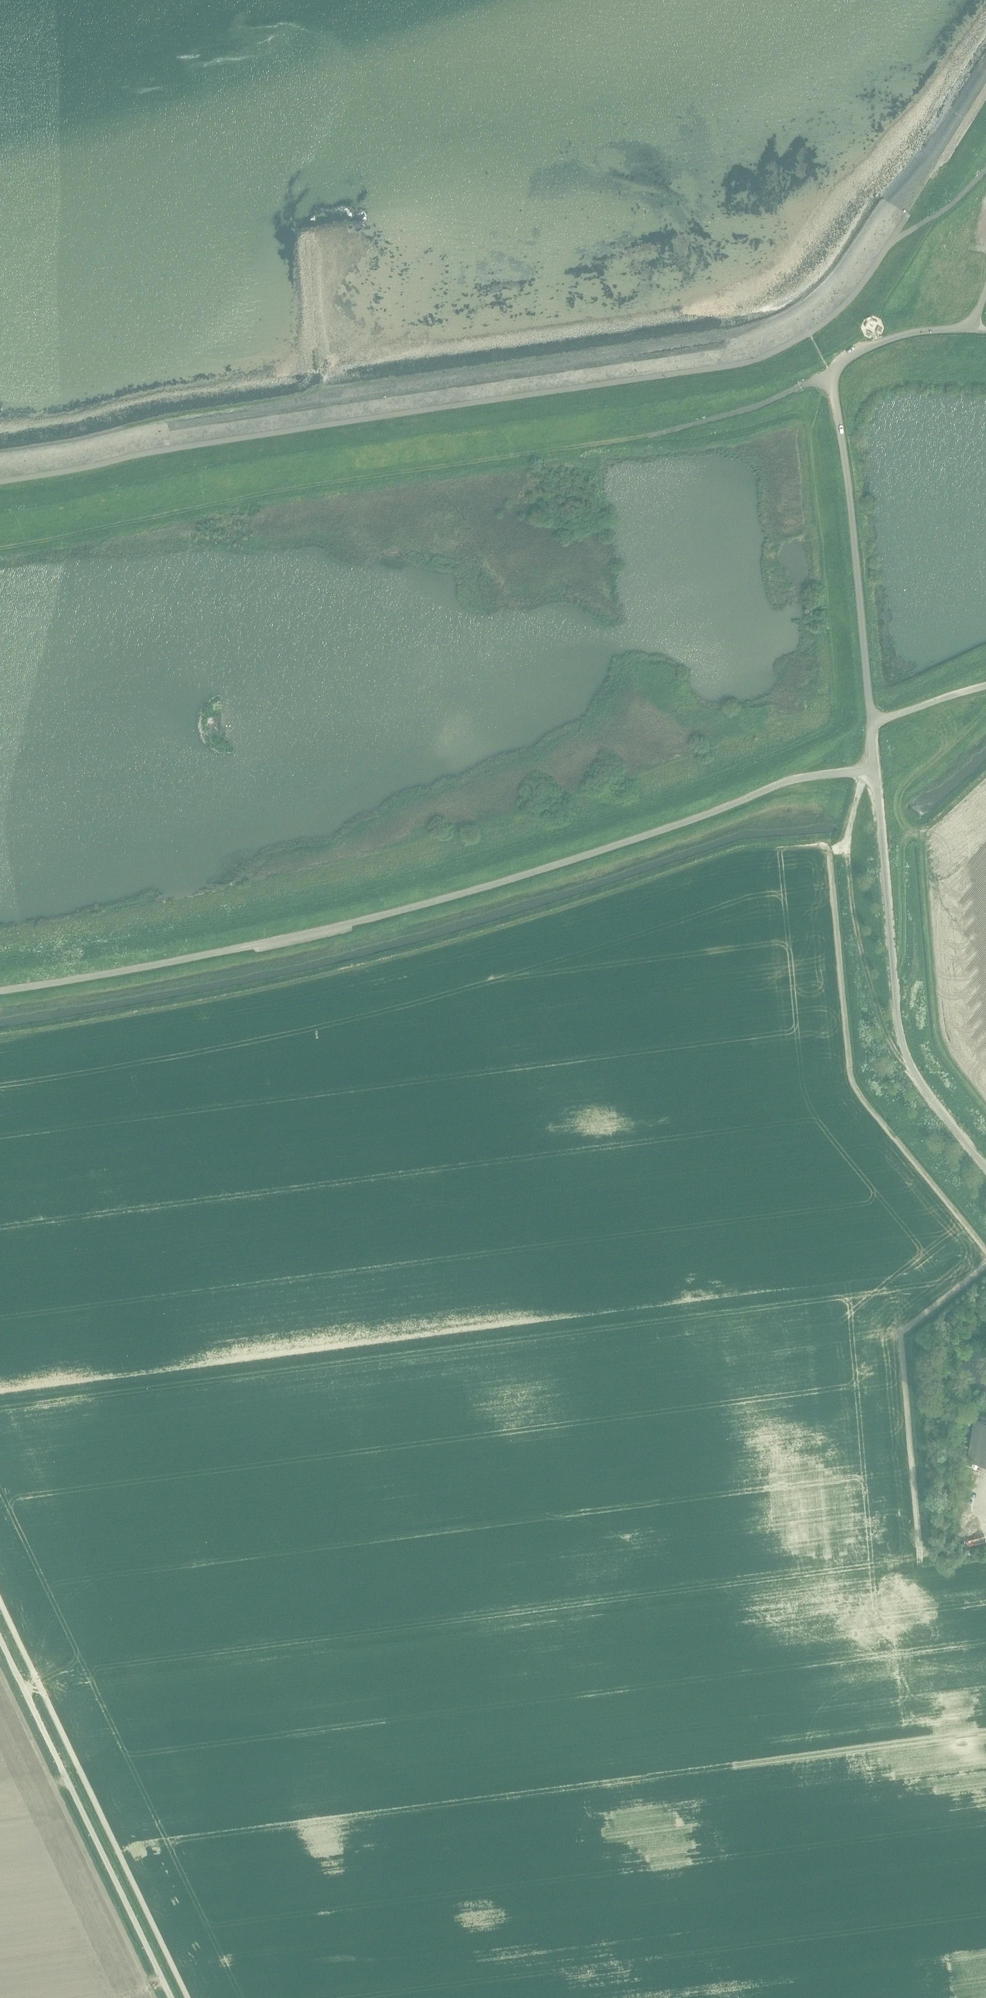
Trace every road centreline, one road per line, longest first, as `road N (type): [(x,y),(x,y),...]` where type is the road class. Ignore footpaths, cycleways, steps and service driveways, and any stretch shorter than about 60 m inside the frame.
road 1 (unclassified): [(0,990),(171,963),(449,900),(640,839),(779,783),(875,770)]
road 2 (track): [(0,549),(175,512),(651,434)]
road 3 (unclassified): [(985,1168),(917,1078),(901,1041),(875,770)]
road 4 (unclassified): [(175,1997),(0,1627)]
road 5 (unclassified): [(870,720),(830,373)]
road 6 (track): [(912,1070),(887,1035),(849,892),(850,824),(875,770)]
road 7 (unclassified): [(651,434),(748,409),(830,373)]
road 8 (unclassified): [(830,373),(888,340),(974,329),(985,306)]
road 9 (track): [(894,977),(904,928),(901,832)]
road 10 (unclassified): [(870,720),(985,685)]

